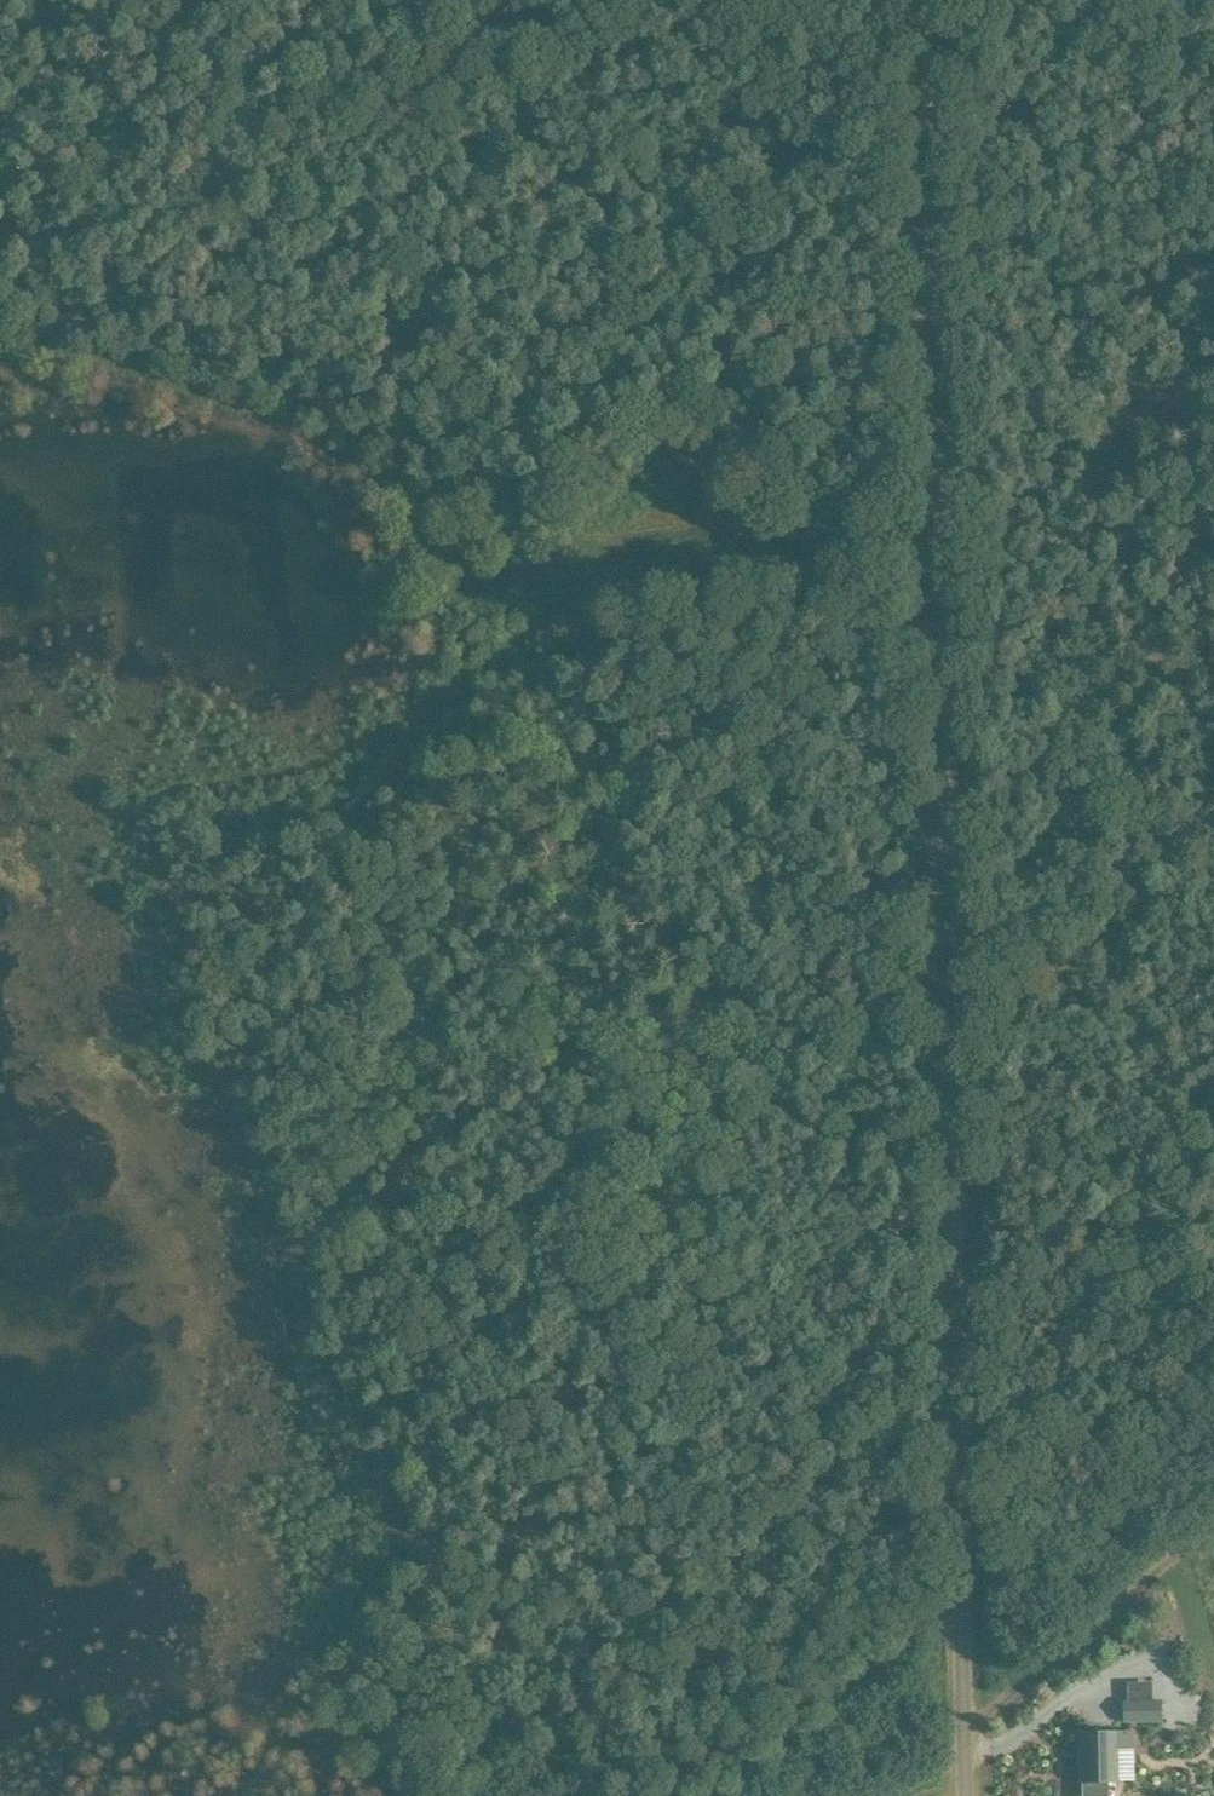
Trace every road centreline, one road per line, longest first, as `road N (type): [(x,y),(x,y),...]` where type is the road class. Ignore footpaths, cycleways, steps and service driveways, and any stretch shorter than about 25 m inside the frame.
road 1 (unclassified): [(969,1795),(915,0)]
road 2 (track): [(967,1719),(1213,1500)]

